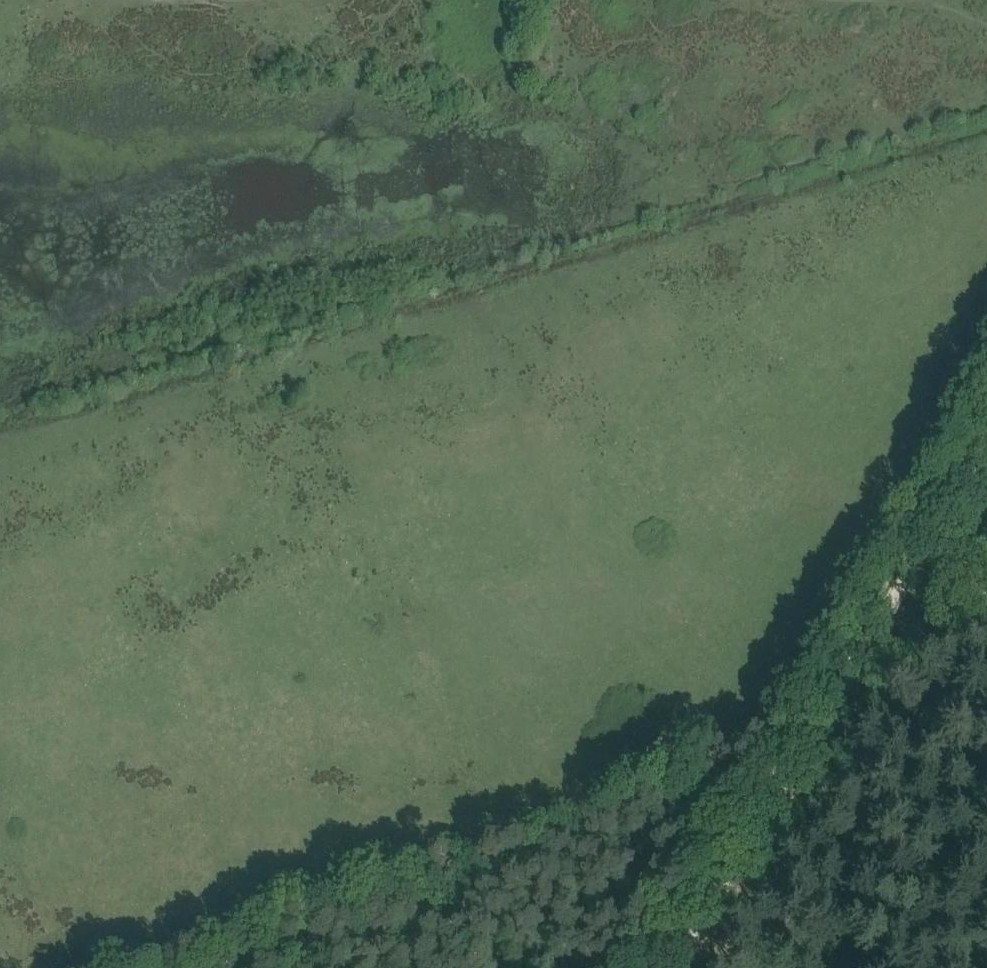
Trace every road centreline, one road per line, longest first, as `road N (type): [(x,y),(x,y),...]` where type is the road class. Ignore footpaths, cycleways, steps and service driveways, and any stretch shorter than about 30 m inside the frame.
road 1 (track): [(986,446),(671,967)]

